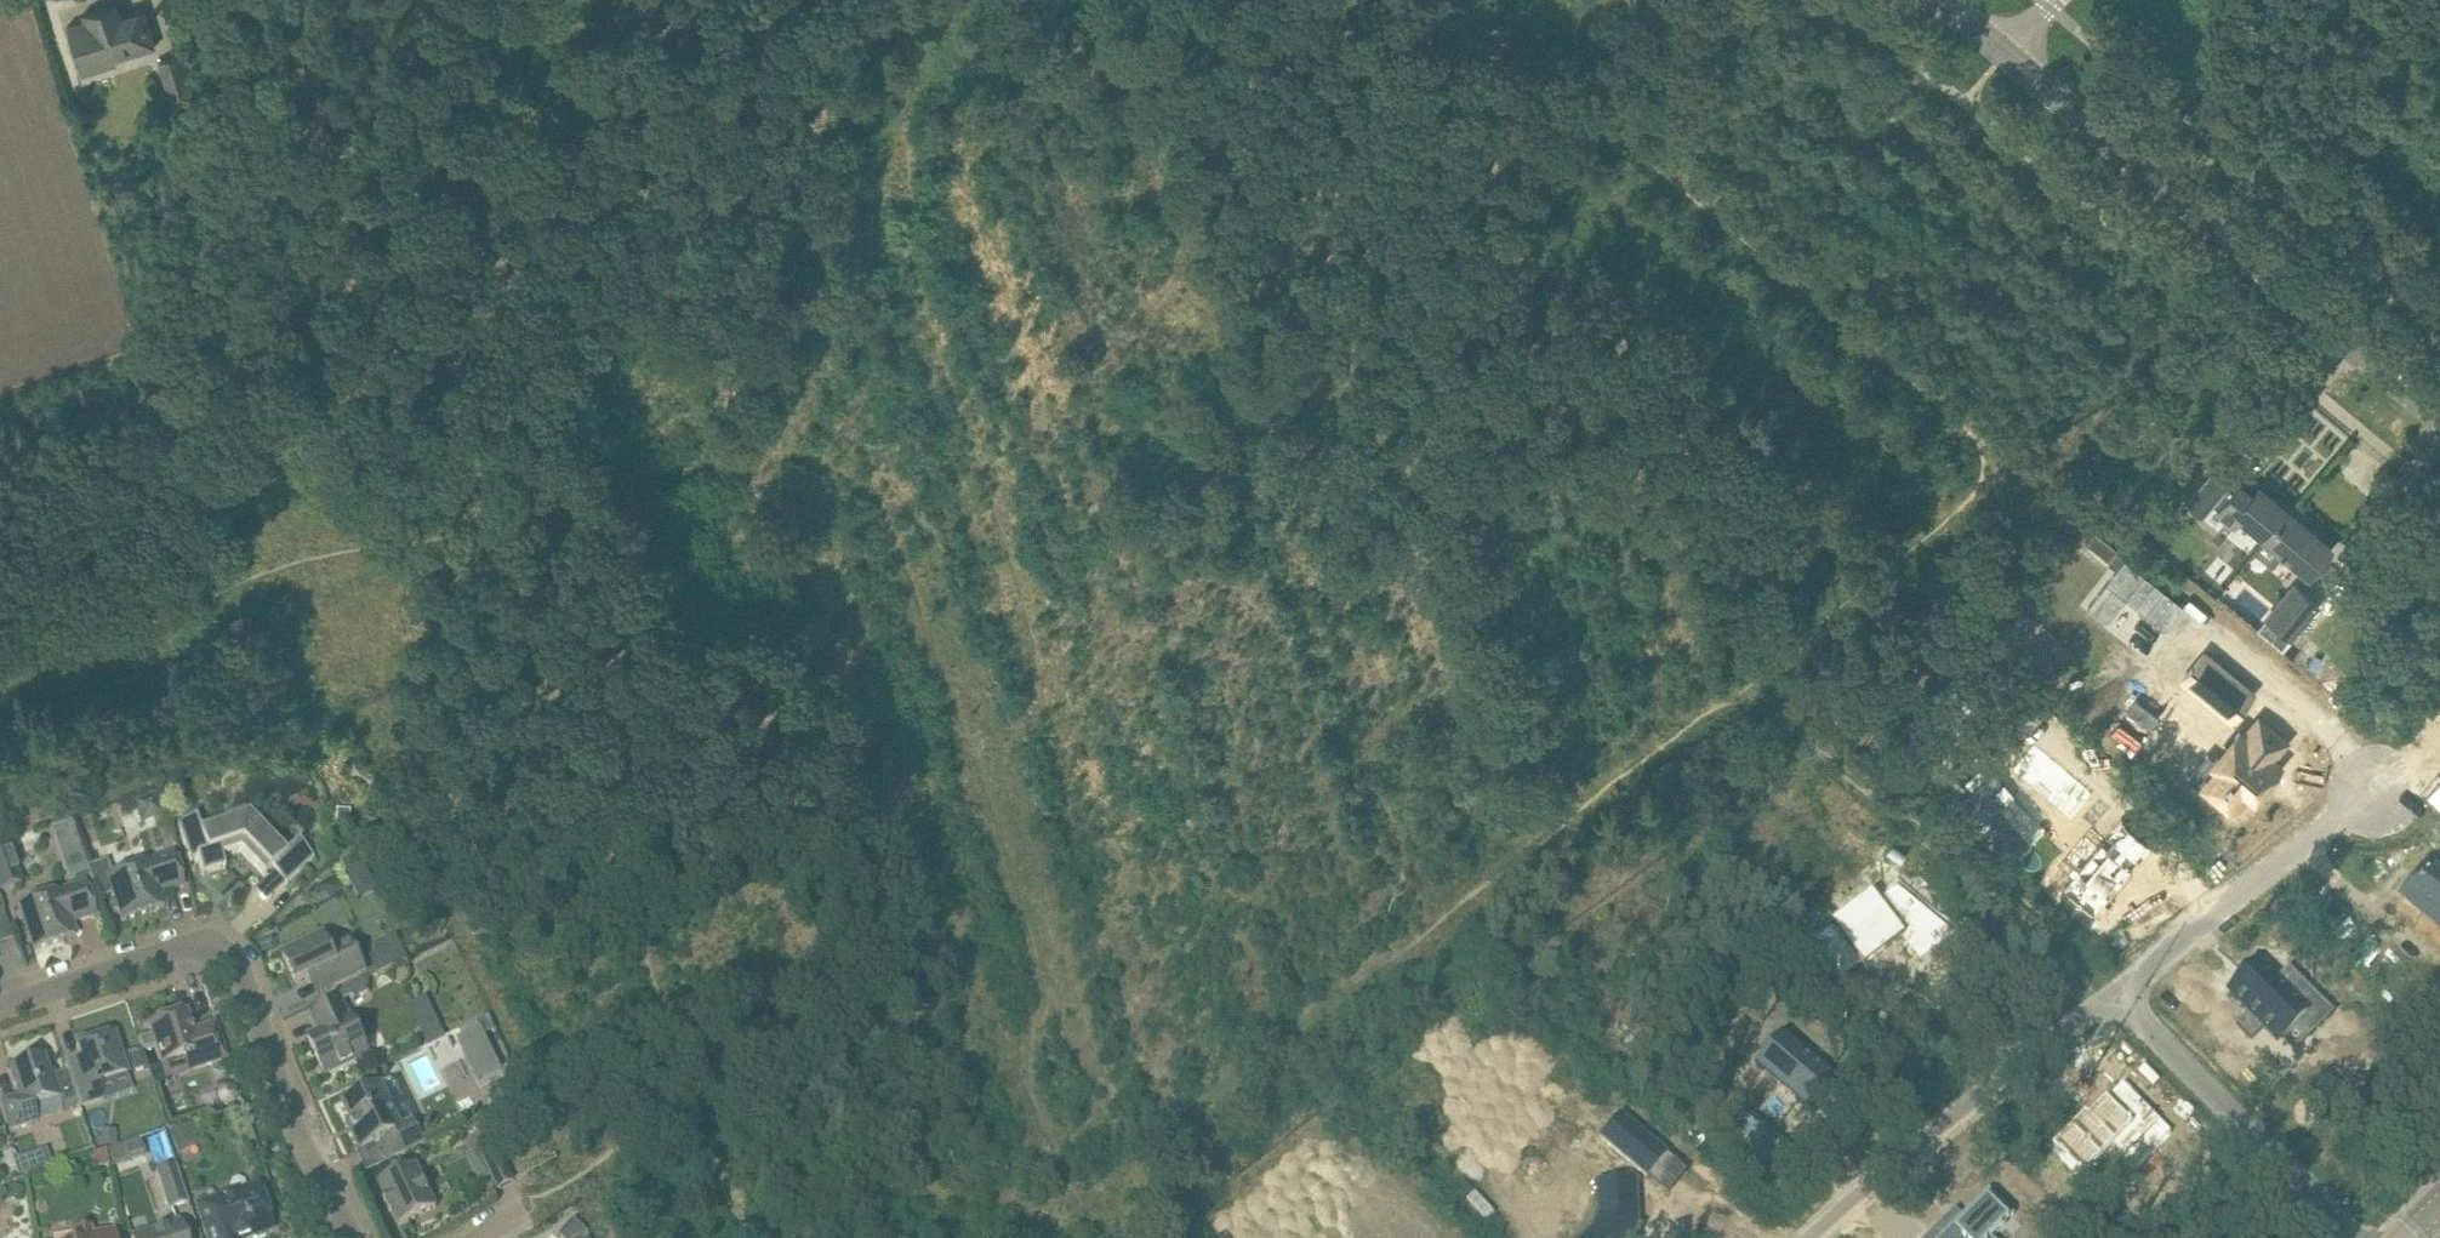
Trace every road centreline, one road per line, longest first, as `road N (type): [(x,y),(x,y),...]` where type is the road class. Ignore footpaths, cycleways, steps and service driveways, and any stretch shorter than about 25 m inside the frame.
road 1 (tertiary): [(2439,418),(2003,55)]
road 2 (residential): [(2112,992),(2376,777),(2208,625)]
road 3 (residential): [(353,1237),(234,959),(210,944),(171,951),(0,1000)]
road 4 (residential): [(1806,1237),(2112,992)]
road 5 (residential): [(2112,992),(2359,1237)]

